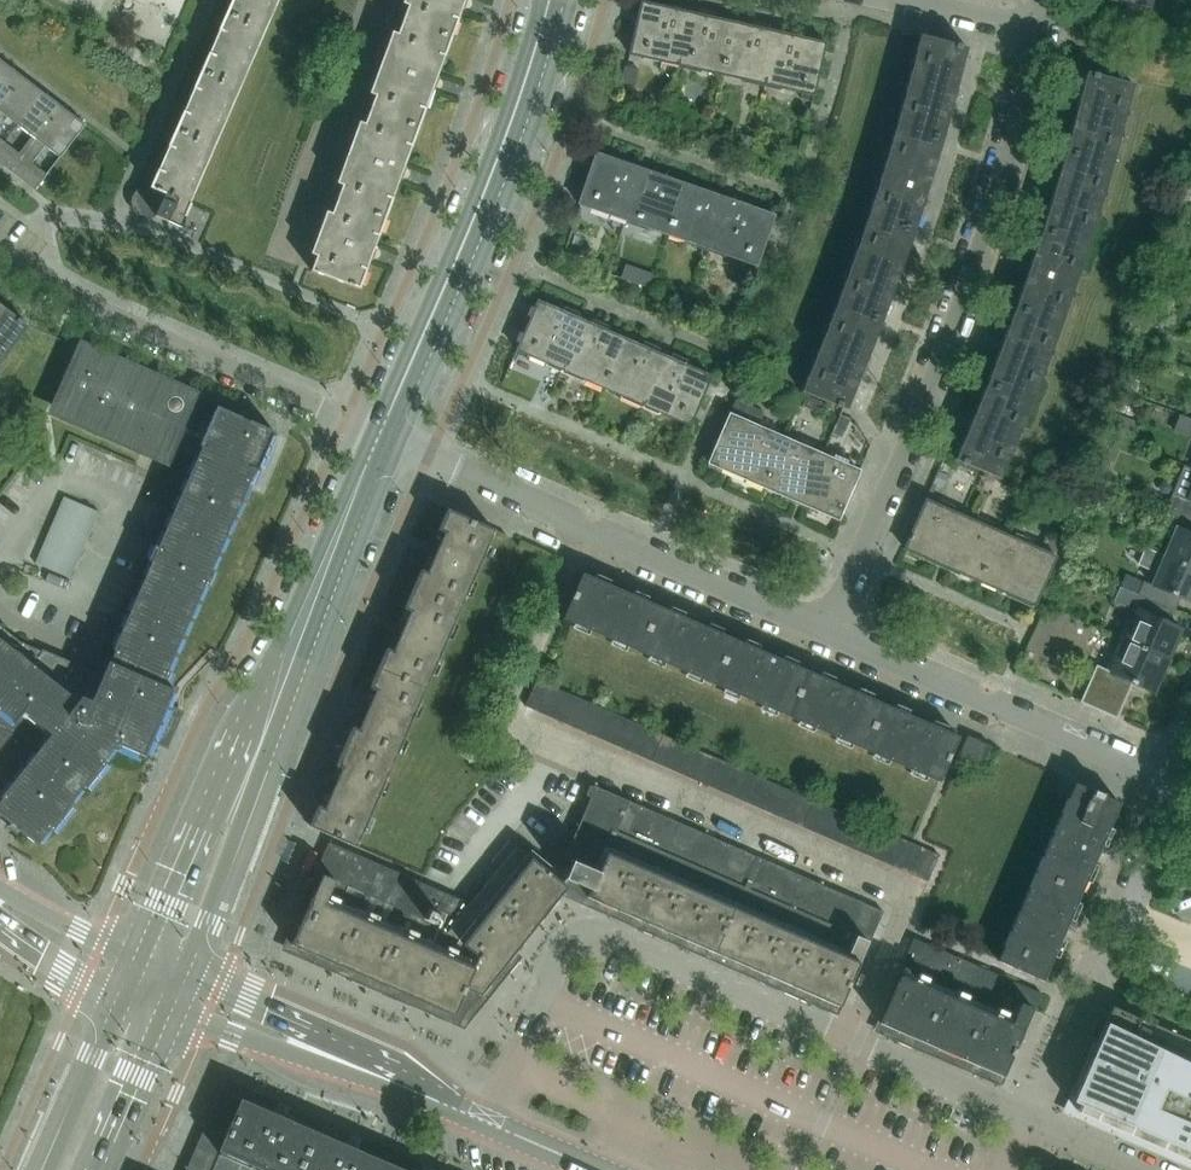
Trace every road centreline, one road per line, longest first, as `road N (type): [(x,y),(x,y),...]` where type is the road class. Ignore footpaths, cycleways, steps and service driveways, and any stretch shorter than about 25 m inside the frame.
road 1 (residential): [(822,628),(968,294),(1042,30)]
road 2 (residential): [(380,435),(822,628)]
road 3 (secondary): [(380,435),(504,143),(549,0)]
road 4 (residential): [(0,254),(34,280),(380,435)]
road 5 (residential): [(822,628),(1172,786)]
road 6 (secondary): [(178,977),(237,829),(274,695)]
road 7 (secondary): [(274,695),(203,813),(140,960)]
road 8 (tertiary): [(165,1007),(437,1101)]
road 9 (tertiary): [(437,1101),(395,1074),(178,977)]
road 10 (secondary): [(274,695),(380,435)]
road 11 (residential): [(1073,1012),(1172,786)]
road 12 (secondary): [(127,991),(49,1169)]
road 13 (secondary): [(92,1169),(165,1007)]
road 14 (tertiary): [(595,1169),(437,1101)]
road 15 (unclassified): [(140,960),(0,888)]
road 16 (unclassified): [(0,913),(87,975),(127,991)]
road 17 (residential): [(1028,1117),(1147,1169)]
road 18 (residential): [(1042,30),(917,0)]

